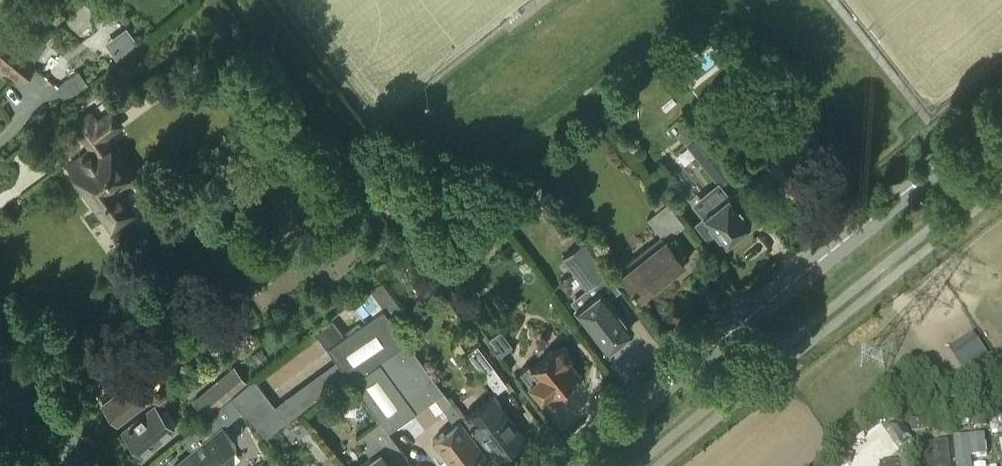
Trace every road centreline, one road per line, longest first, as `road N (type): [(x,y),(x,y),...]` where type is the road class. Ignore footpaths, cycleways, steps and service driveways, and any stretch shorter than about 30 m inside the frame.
road 1 (secondary): [(564,465),(1001,114)]
road 2 (residential): [(76,465),(0,362)]

